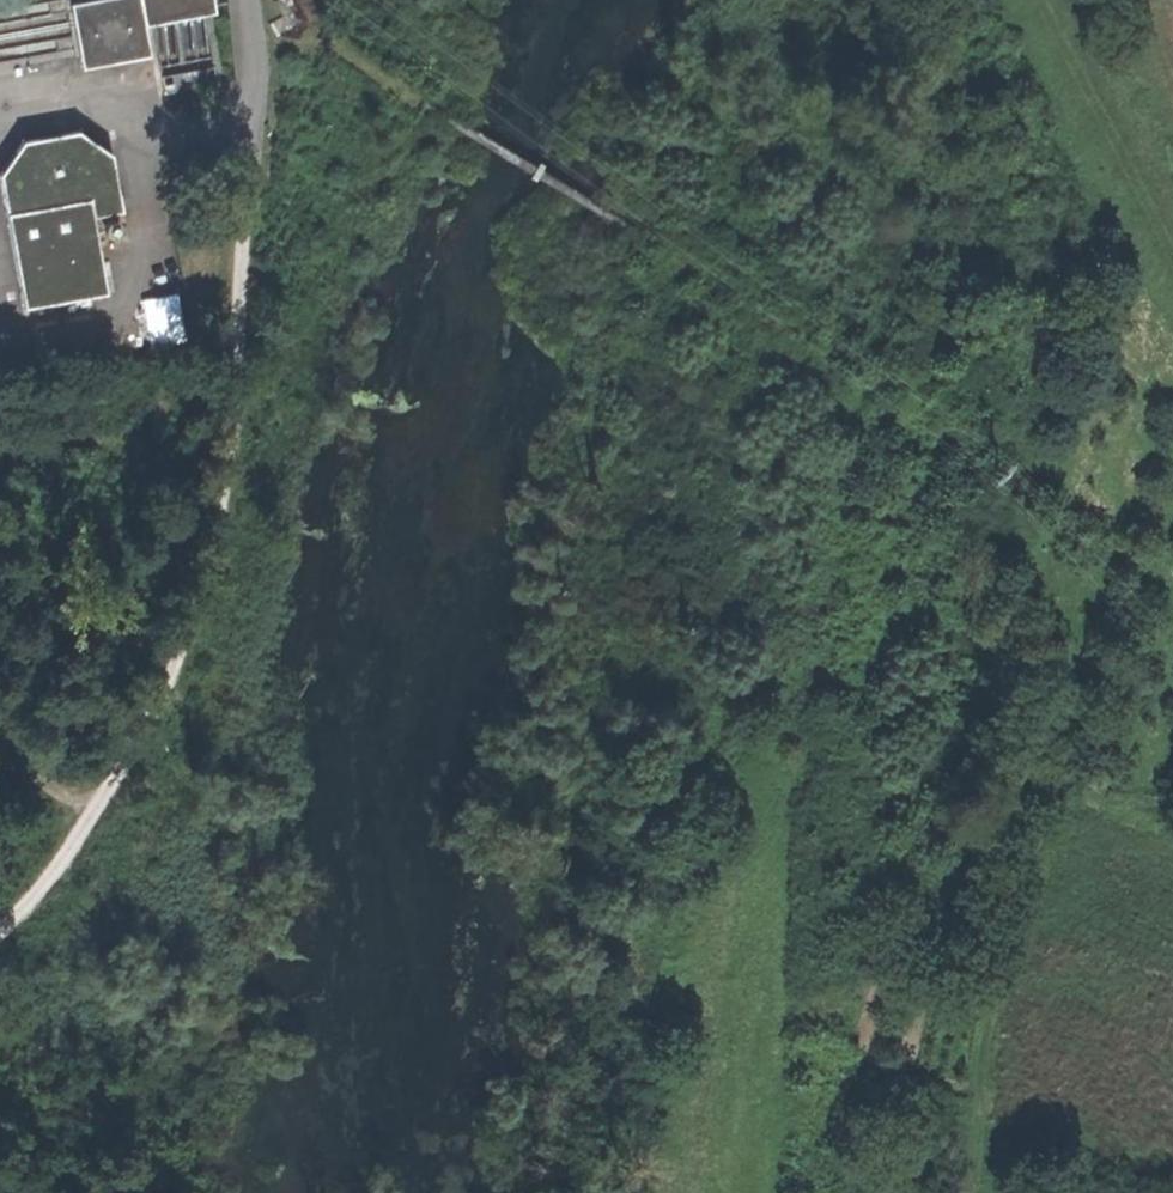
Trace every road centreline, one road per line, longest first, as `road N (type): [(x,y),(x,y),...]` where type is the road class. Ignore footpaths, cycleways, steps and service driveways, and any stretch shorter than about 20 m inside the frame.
road 1 (track): [(0,906),(114,797),(184,648),(238,415),(257,53)]
road 2 (track): [(1037,774),(973,1192)]
road 3 (track): [(1172,232),(1069,0)]
road 4 (track): [(0,751),(114,797)]

